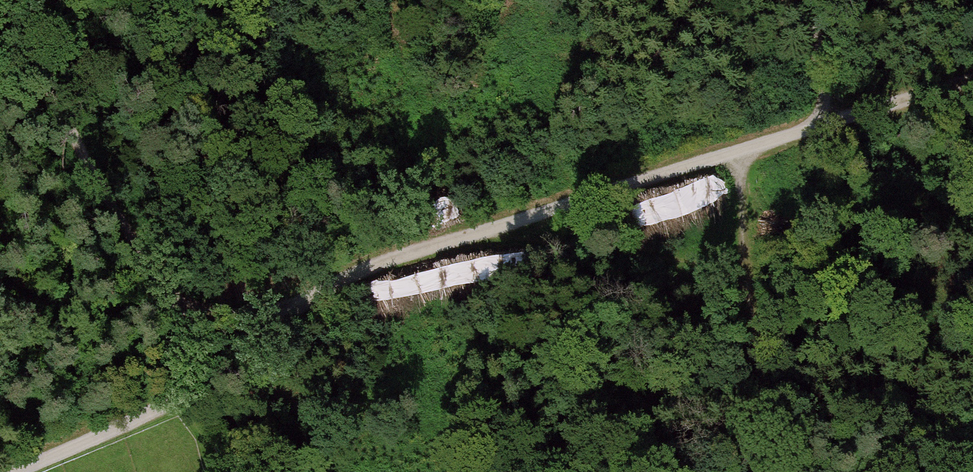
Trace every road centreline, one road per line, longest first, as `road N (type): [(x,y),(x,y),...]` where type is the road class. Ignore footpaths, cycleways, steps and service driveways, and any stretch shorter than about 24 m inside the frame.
road 1 (track): [(972,75),(375,264),(328,289),(213,375)]
road 2 (track): [(32,0),(47,85),(213,375)]
road 3 (track): [(734,151),(776,471)]
road 4 (track): [(747,270),(627,257),(539,237),(513,221)]
road 5 (track): [(747,270),(827,271),(972,318)]
road 6 (track): [(213,375),(20,471)]

